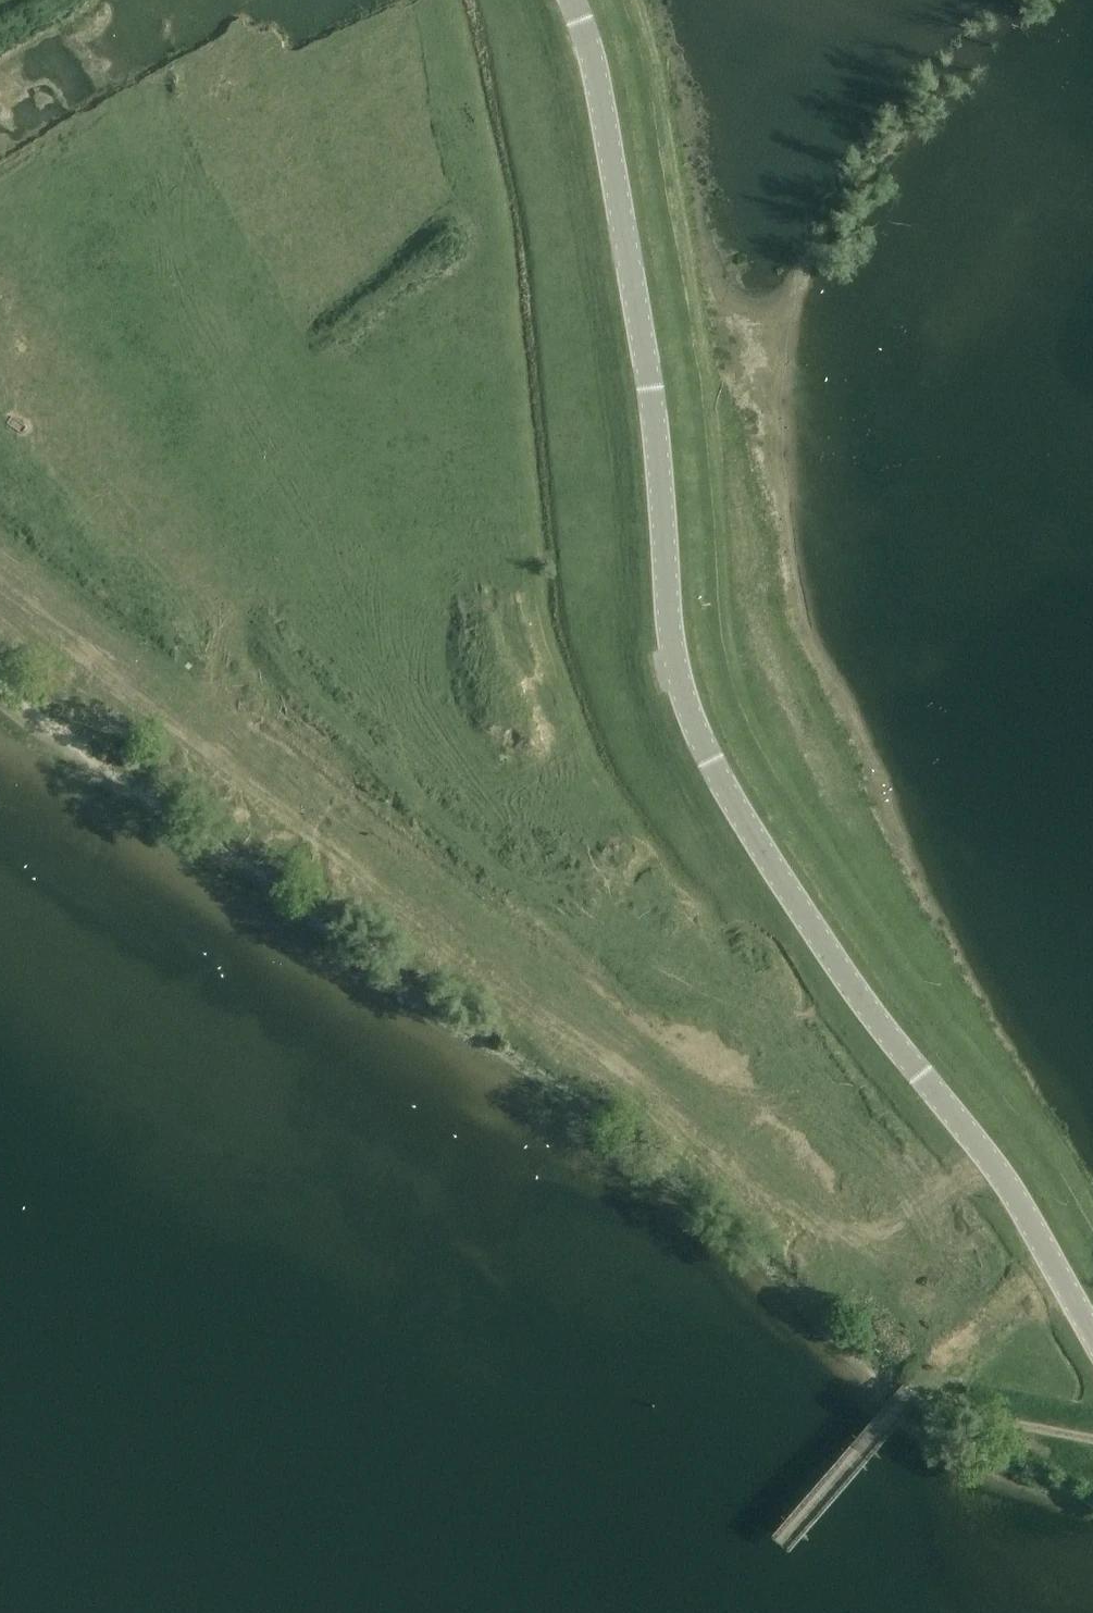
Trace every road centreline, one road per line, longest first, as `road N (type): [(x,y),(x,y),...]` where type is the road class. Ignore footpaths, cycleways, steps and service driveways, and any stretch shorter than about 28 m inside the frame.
road 1 (unclassified): [(570,0),(592,54),(654,400),(671,641),(688,712),(734,809),(855,1000),(1003,1179),(1092,1338)]

